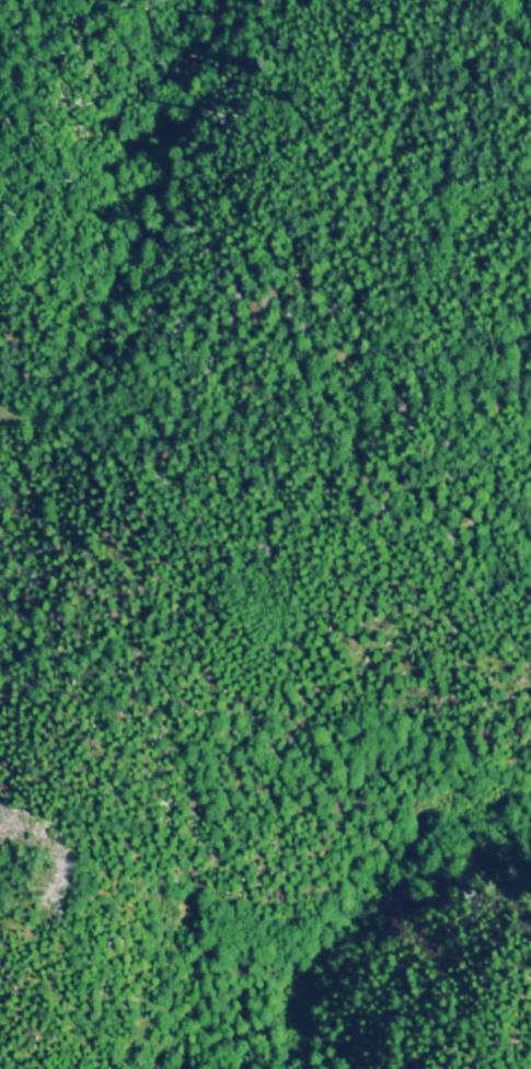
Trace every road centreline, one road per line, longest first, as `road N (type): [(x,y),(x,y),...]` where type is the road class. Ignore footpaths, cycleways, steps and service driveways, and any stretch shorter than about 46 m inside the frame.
road 1 (track): [(149,406),(0,422)]

